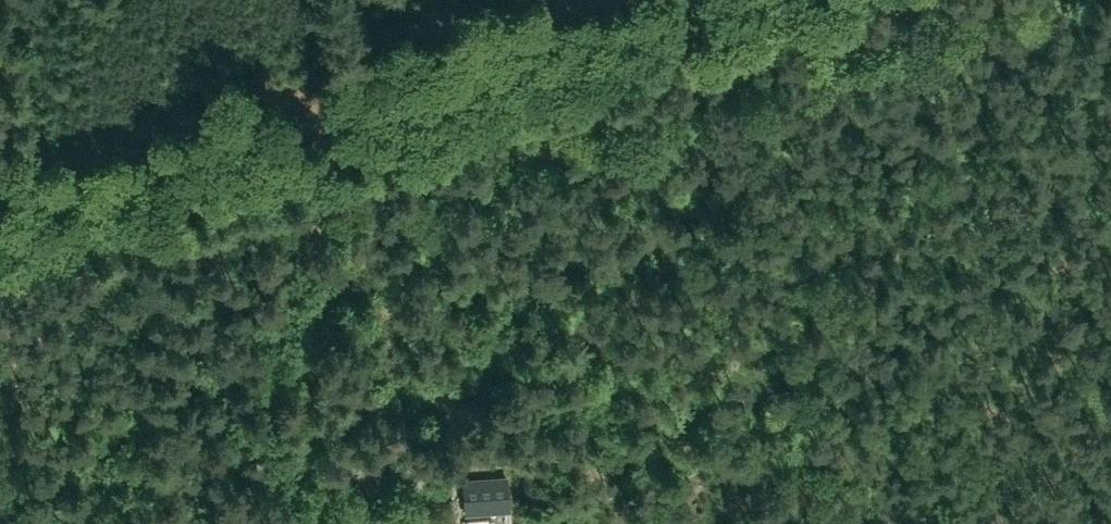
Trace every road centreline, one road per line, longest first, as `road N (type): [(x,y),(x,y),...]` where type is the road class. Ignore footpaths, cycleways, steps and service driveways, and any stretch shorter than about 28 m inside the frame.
road 1 (track): [(0,217),(671,0)]
road 2 (track): [(310,199),(912,0)]
road 3 (track): [(310,199),(342,102),(321,0)]

